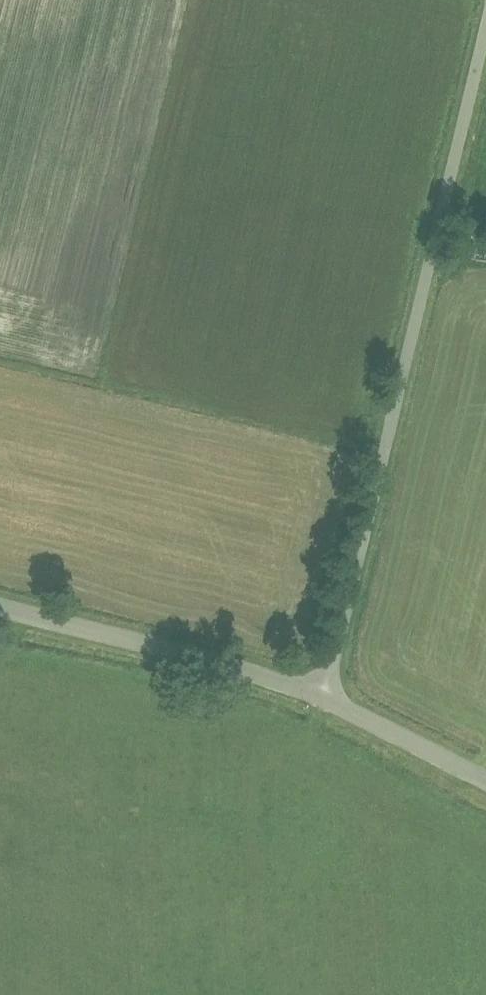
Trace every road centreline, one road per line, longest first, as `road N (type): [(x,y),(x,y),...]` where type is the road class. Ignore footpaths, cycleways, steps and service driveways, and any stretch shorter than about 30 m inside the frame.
road 1 (unclassified): [(319,699),(485,28)]
road 2 (unclassified): [(319,699),(0,608)]
road 3 (unclassified): [(485,781),(319,699)]

